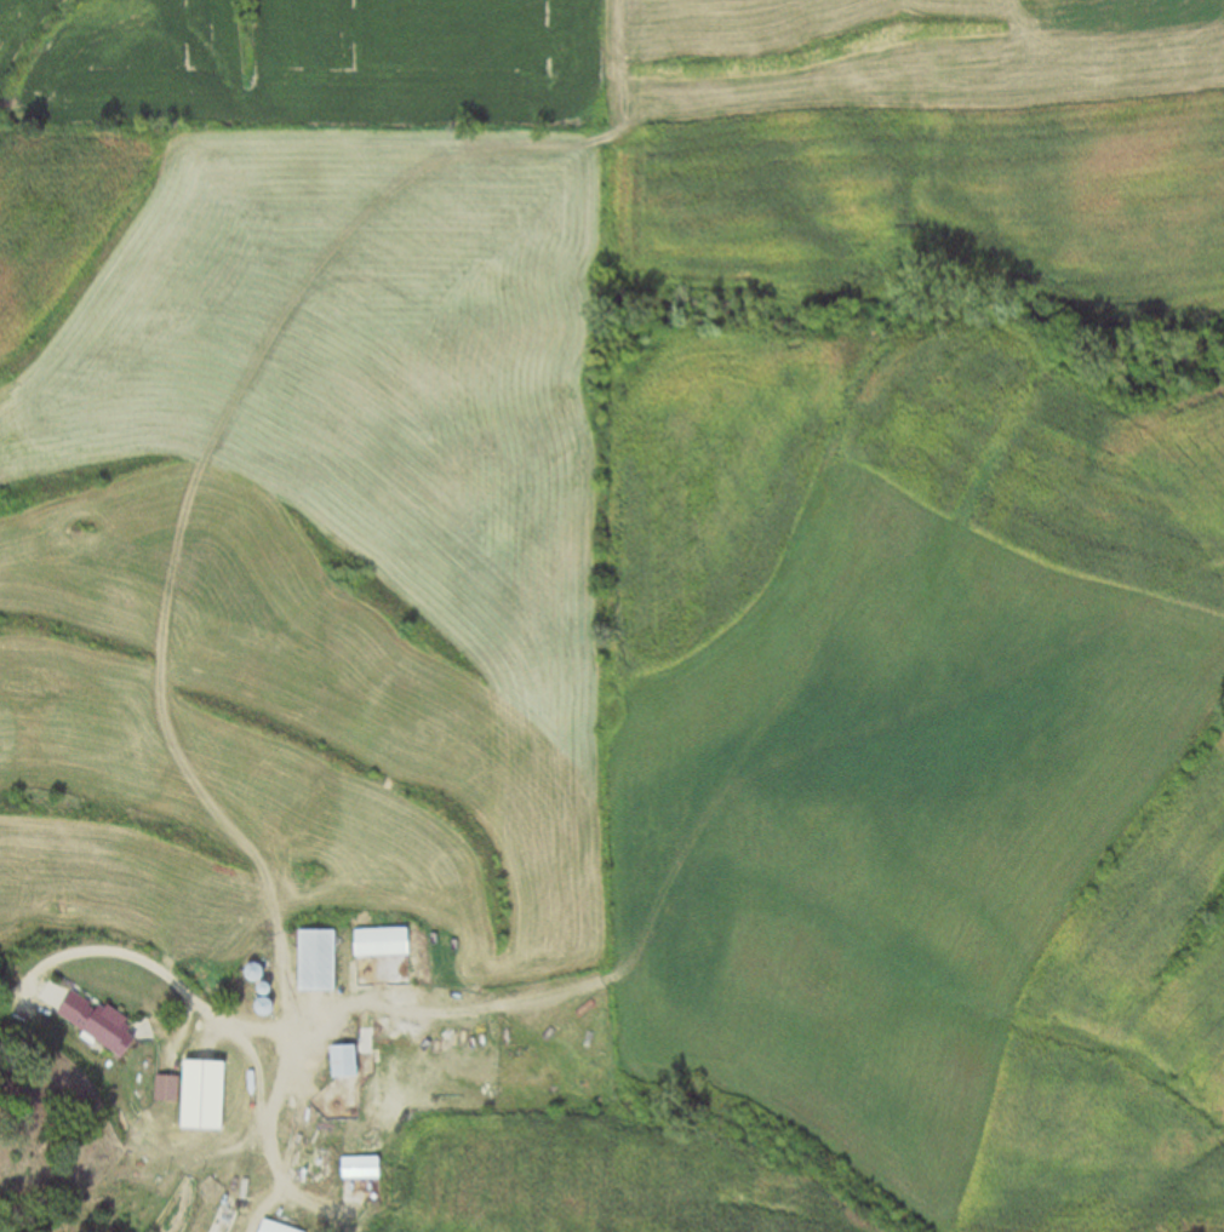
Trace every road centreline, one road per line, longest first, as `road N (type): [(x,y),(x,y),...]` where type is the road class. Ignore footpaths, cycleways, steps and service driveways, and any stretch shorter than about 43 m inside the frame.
road 1 (residential): [(0,1001),(12,1001),(36,967),(62,955),(125,957),(239,1035)]
road 2 (residential): [(239,1035),(252,1050),(267,1122),(294,1041),(270,1028),(239,1035)]

